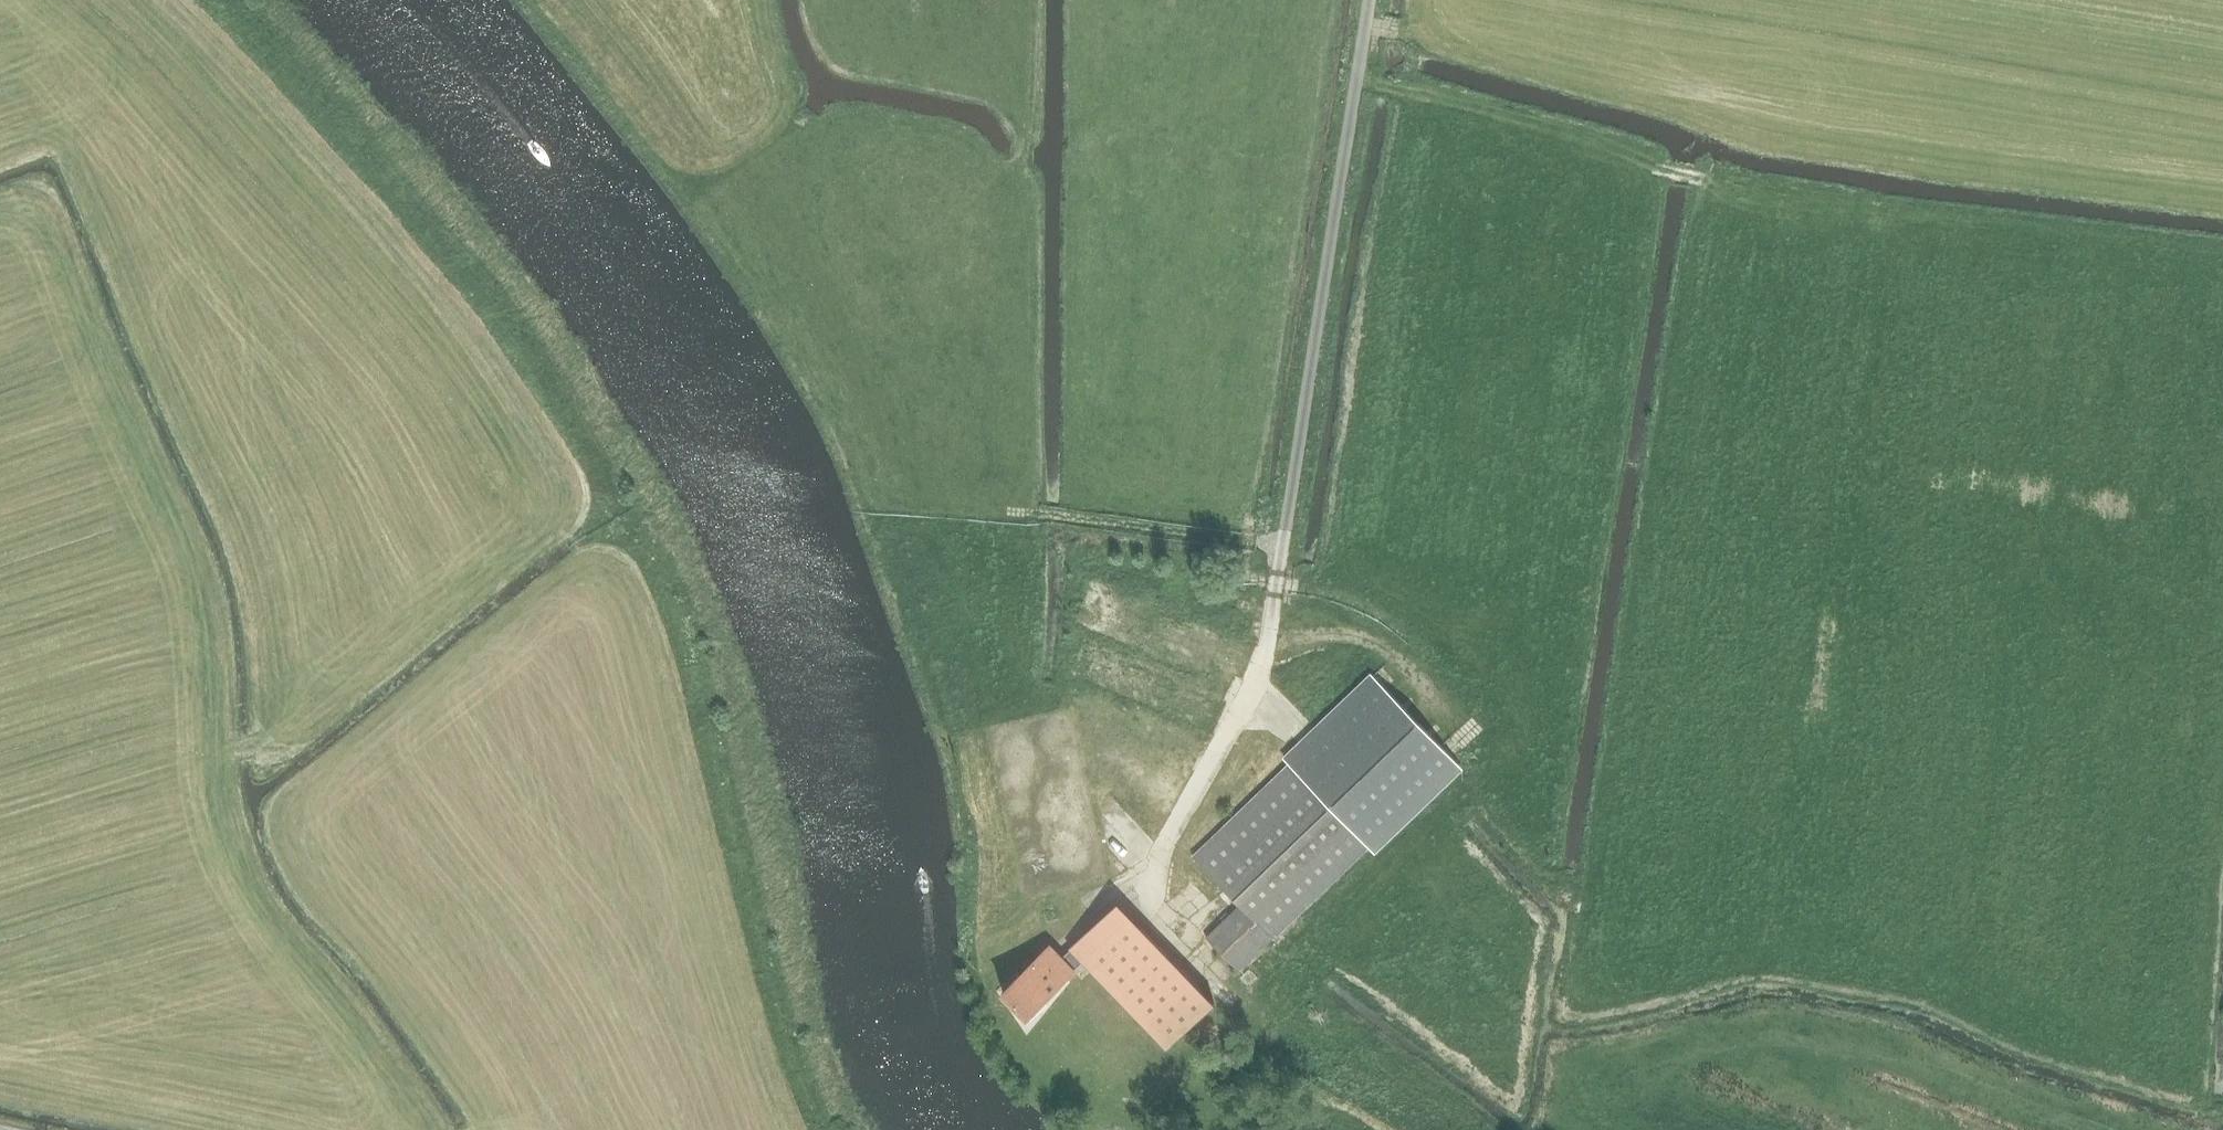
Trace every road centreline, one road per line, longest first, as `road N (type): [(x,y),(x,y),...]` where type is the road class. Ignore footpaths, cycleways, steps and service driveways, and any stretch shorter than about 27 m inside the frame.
road 1 (track): [(1007,509),(1246,539),(1241,577),(1330,595),(1377,615),(1433,656),(1482,719),(1453,746),(1490,822),(1539,870),(1580,881)]

